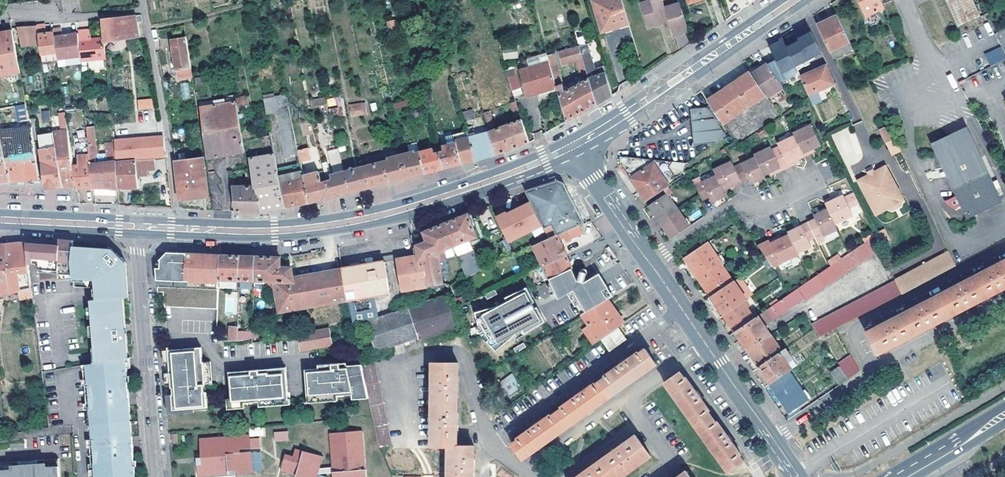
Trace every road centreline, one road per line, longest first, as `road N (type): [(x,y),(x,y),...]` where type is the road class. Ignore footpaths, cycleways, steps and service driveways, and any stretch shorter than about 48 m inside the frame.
road 1 (tertiary): [(178,229),(274,230),(368,218),(573,146)]
road 2 (tertiary): [(573,146),(794,0)]
road 3 (tertiary): [(136,226),(156,476)]
road 4 (residential): [(493,445),(463,356),(452,351),(405,364),(406,446)]
road 5 (residential): [(684,308),(493,445)]
road 6 (residential): [(143,0),(178,229)]
road 7 (residential): [(652,261),(740,200),(763,209),(812,187)]
road 8 (residential): [(661,476),(669,460),(633,400),(707,342)]
road 9 (residential): [(707,342),(799,476)]
road 10 (residential): [(573,146),(652,261)]
road 11 (tertiary): [(0,220),(136,226)]
road 12 (track): [(150,34),(270,0)]
road 13 (secondary): [(898,476),(1004,414)]

